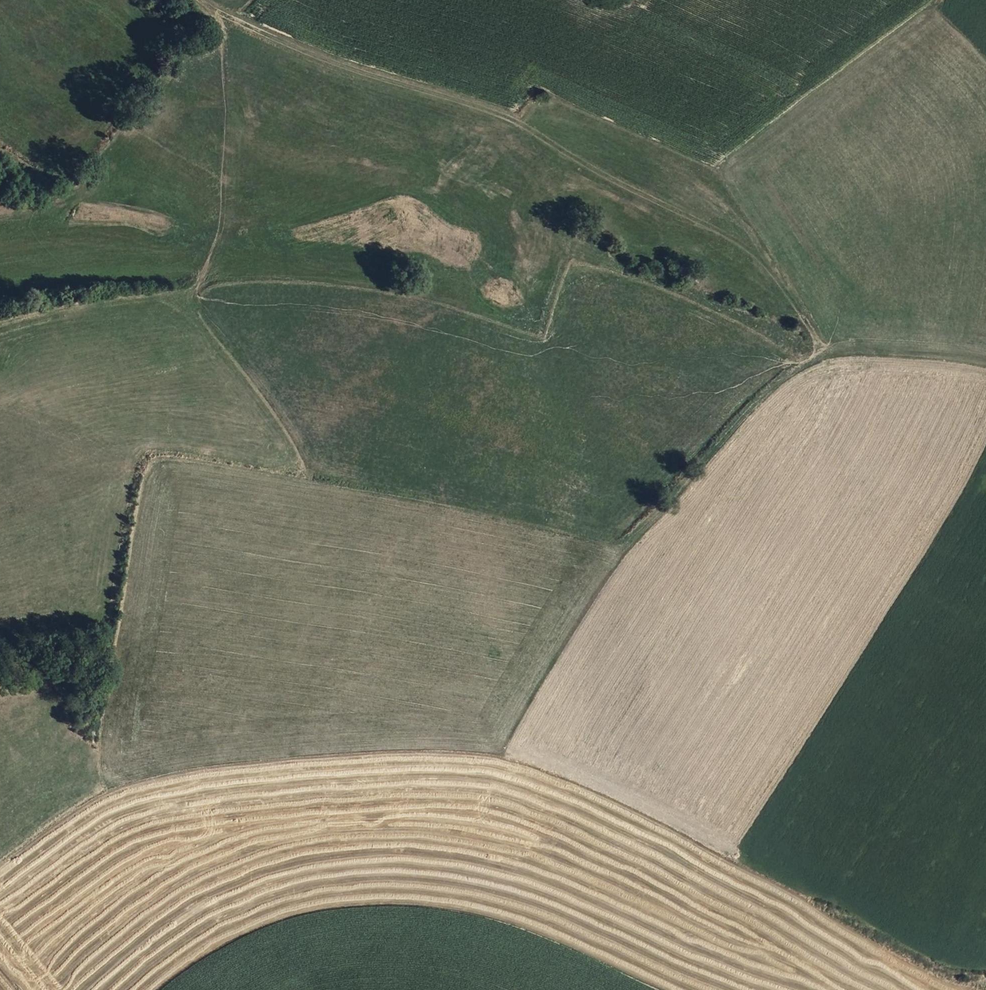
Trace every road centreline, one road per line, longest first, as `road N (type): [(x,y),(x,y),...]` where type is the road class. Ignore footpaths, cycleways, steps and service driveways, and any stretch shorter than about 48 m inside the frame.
road 1 (track): [(216,12),(236,129),(225,230),(193,290),(0,324)]
road 2 (track): [(985,361),(844,350),(814,357),(726,435),(633,543)]
road 3 (track): [(202,0),(307,54),(508,117)]

